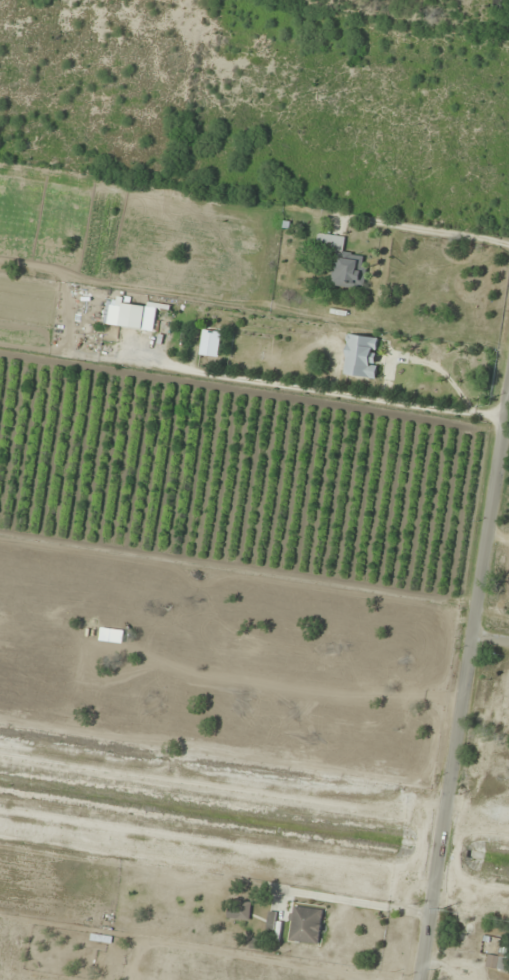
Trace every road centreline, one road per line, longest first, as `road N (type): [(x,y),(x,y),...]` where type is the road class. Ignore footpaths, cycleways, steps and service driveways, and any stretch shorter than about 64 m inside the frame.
road 1 (tertiary): [(508,478),(429,979)]

